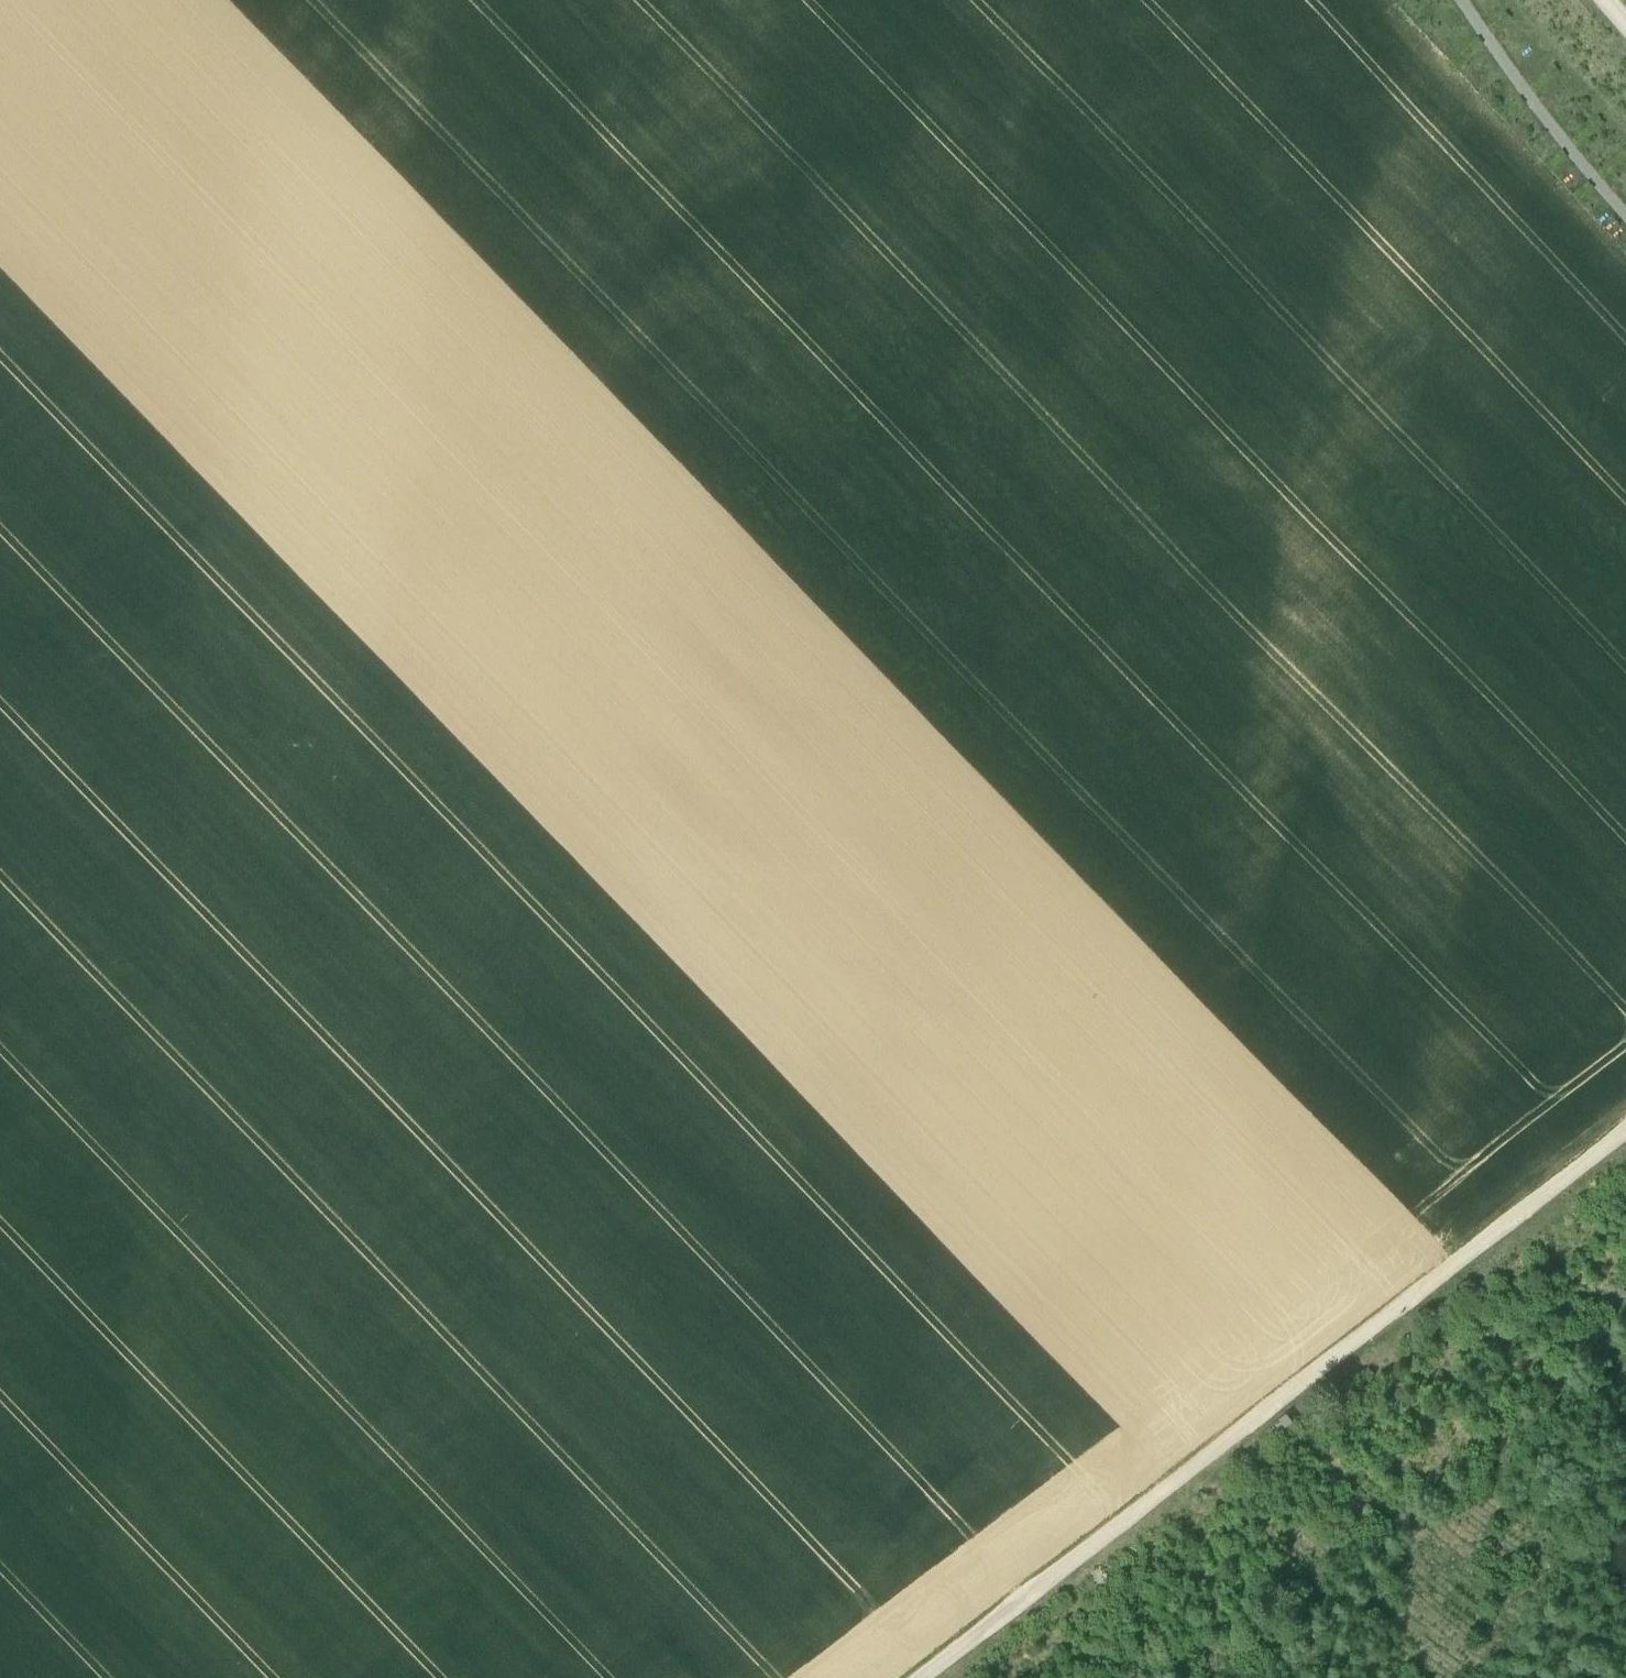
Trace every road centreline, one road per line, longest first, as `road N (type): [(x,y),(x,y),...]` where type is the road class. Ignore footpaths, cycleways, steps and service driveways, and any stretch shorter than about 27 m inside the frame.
road 1 (track): [(1625,1170),(961,1677)]
road 2 (track): [(1625,128),(1513,0)]

